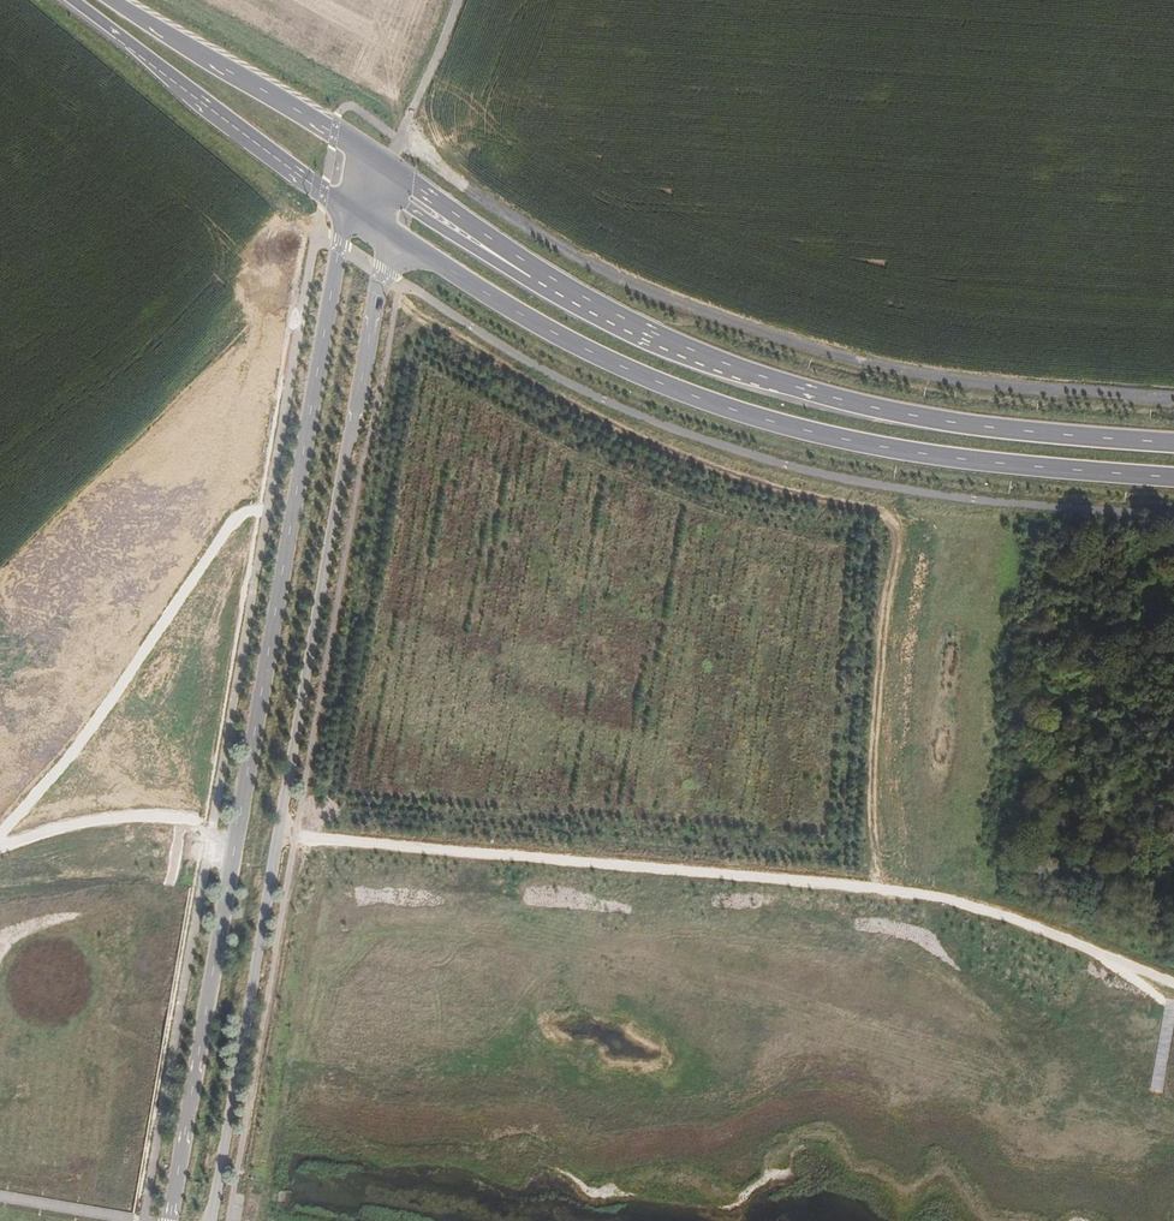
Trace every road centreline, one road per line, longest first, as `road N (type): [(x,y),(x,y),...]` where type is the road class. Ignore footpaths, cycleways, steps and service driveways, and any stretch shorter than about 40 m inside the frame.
road 1 (tertiary): [(345,211),(168,1220)]
road 2 (tertiary): [(211,1220),(388,237)]
road 3 (track): [(868,887),(870,750),(890,517),(864,498),(791,489),(709,463),(413,308)]
road 4 (primary): [(1173,442),(1035,433),(854,403),(667,340),(556,280),(394,167)]
road 5 (track): [(398,142),(546,245),(685,314),(918,384),(1173,401)]
road 6 (primary): [(388,237),(613,362),(753,416),(846,440),(1030,467),(1173,477)]
road 7 (track): [(295,837),(868,887)]
road 8 (track): [(0,838),(101,718),(232,523),(267,510)]
road 9 (primary): [(68,0),(345,211)]
road 10 (track): [(868,887),(992,912),(1173,983)]
road 11 (primary): [(383,160),(122,0)]
road 12 (track): [(0,846),(102,819),(168,818),(208,828)]

